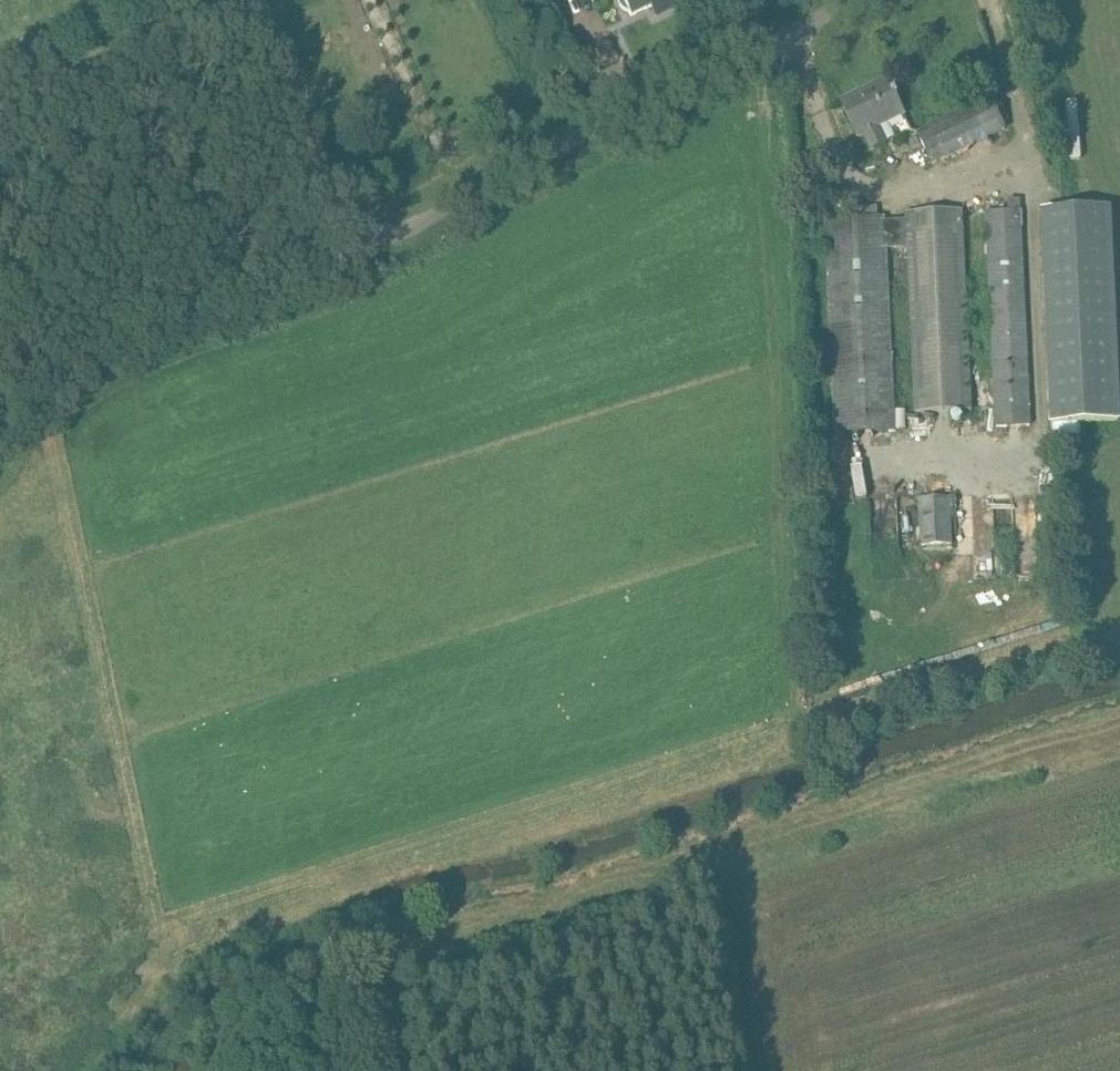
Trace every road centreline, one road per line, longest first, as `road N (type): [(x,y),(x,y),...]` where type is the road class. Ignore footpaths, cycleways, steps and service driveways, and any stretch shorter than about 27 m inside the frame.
road 1 (unclassified): [(261,0),(316,181),(333,215),(376,234),(406,228),(859,0)]
road 2 (unclassified): [(0,118),(254,0)]

